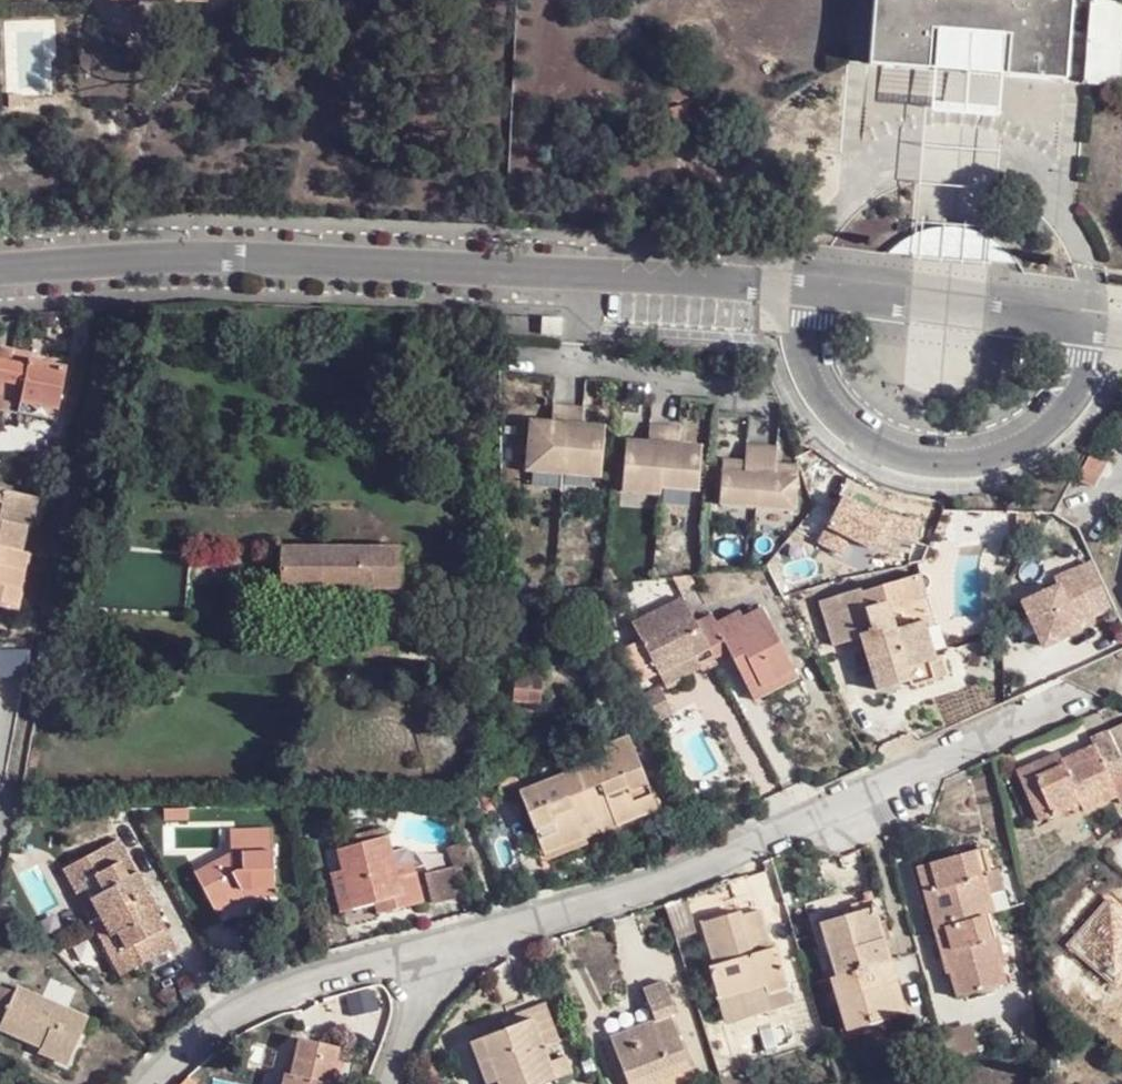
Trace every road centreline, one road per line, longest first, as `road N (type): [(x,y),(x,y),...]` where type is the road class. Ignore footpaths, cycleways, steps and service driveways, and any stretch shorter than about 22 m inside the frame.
road 1 (residential): [(908,302),(779,285),(234,257),(0,269)]
road 2 (residential): [(908,302),(1121,330)]

